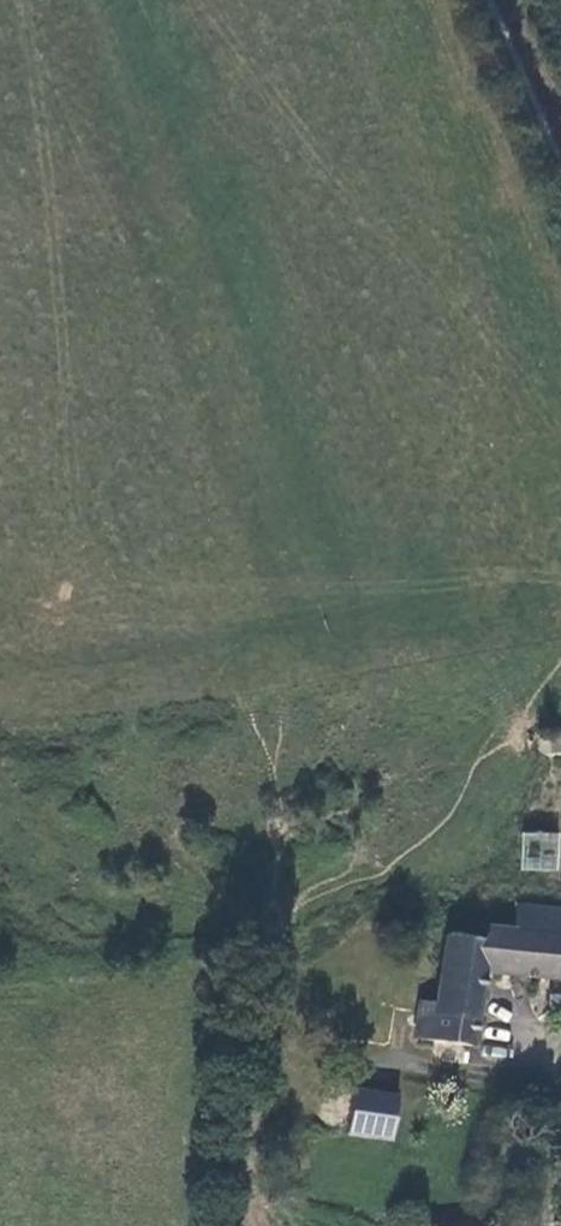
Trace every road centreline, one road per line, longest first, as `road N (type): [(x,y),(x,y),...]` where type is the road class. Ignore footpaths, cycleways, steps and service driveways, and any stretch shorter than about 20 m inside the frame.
road 1 (unclassified): [(483,0),(560,181)]

